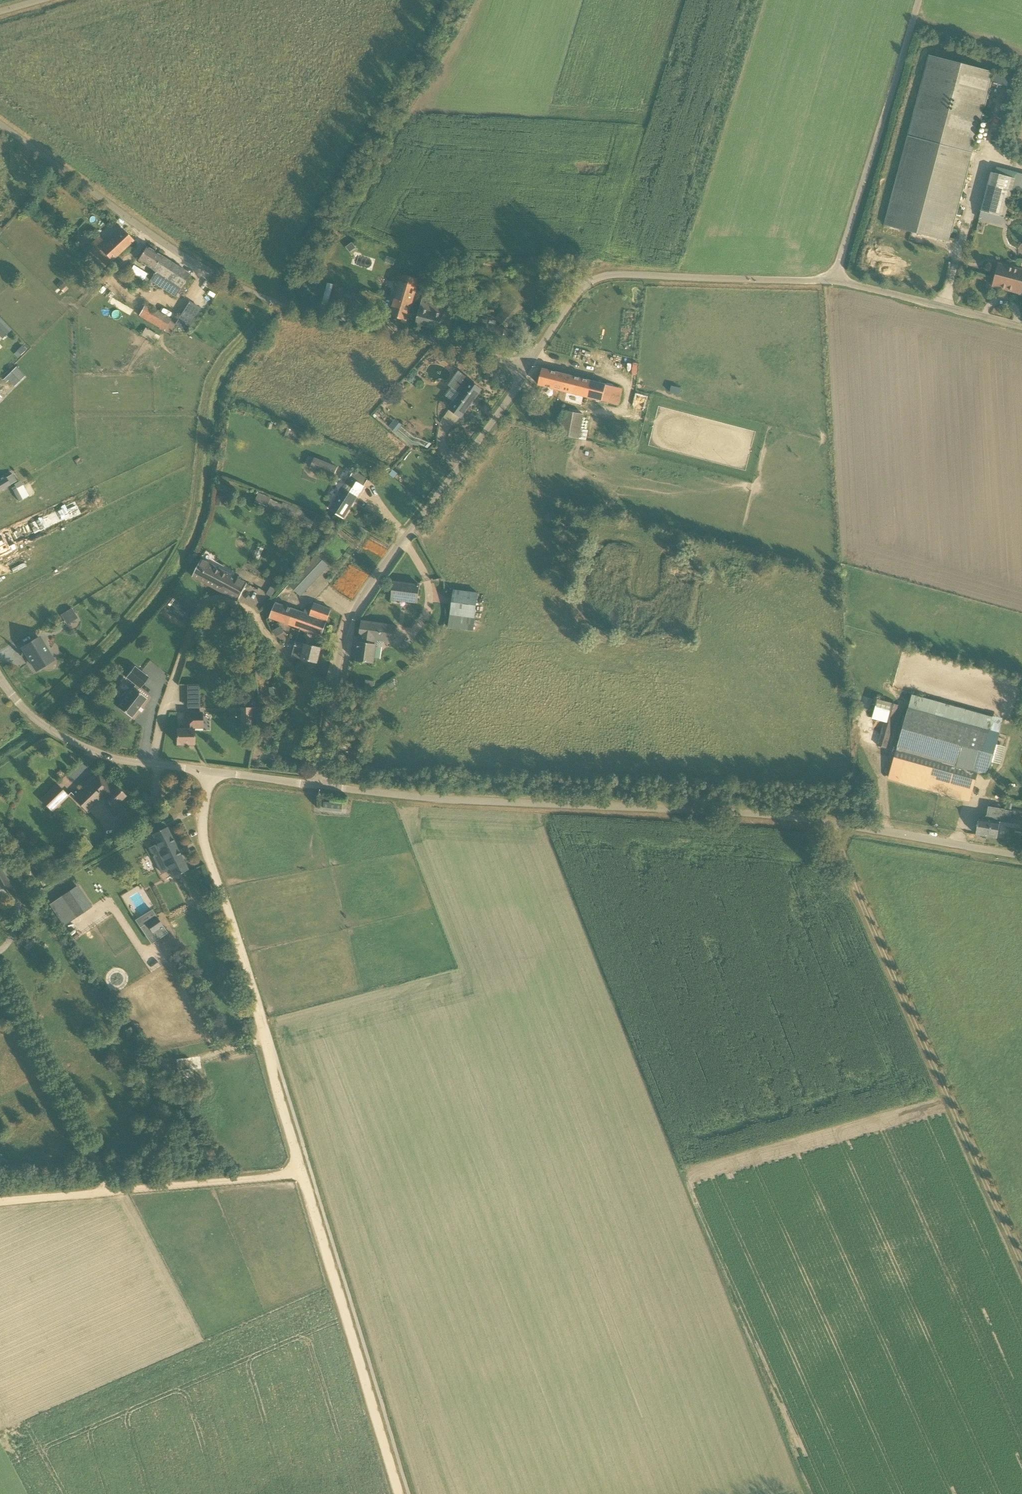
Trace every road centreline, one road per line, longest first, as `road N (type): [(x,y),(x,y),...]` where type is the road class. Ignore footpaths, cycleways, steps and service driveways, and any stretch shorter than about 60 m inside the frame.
road 1 (track): [(431,0),(269,300),(226,350),(202,430),(194,515),(178,552),(110,637),(42,701),(33,741),(0,764)]
road 2 (unclassified): [(1021,856),(761,813),(321,785)]
road 3 (track): [(400,1493),(218,878)]
road 4 (unclassified): [(529,366),(269,300),(216,276),(0,124)]
road 5 (unclassified): [(321,785),(355,608),(529,366)]
road 6 (track): [(1021,1263),(854,889),(837,824)]
road 7 (unclassified): [(529,366),(594,279),(836,277)]
road 8 (track): [(301,1169),(0,1201)]
road 9 (unclassified): [(836,277),(919,0)]
road 10 (unclassified): [(210,772),(92,751),(44,726),(0,679)]
road 11 (unclassified): [(1021,328),(836,277)]
road 12 (track): [(190,633),(155,764)]

